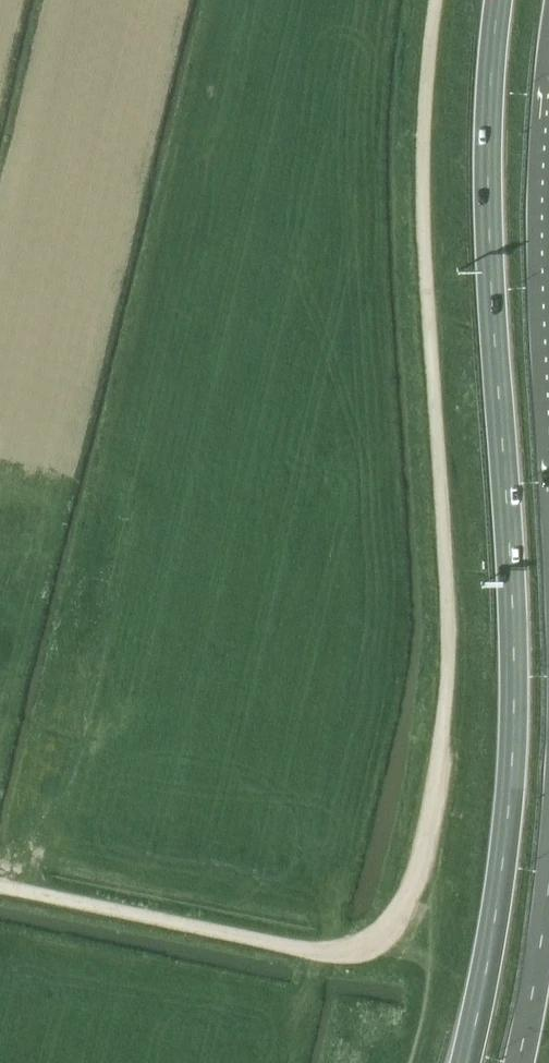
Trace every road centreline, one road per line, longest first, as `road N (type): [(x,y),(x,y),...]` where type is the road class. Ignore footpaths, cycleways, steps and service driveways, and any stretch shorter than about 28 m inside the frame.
road 1 (motorway): [(499,0),(488,112),(488,242),(512,734),(495,921),(467,1062)]
road 2 (motorway): [(518,1062),(548,867)]

